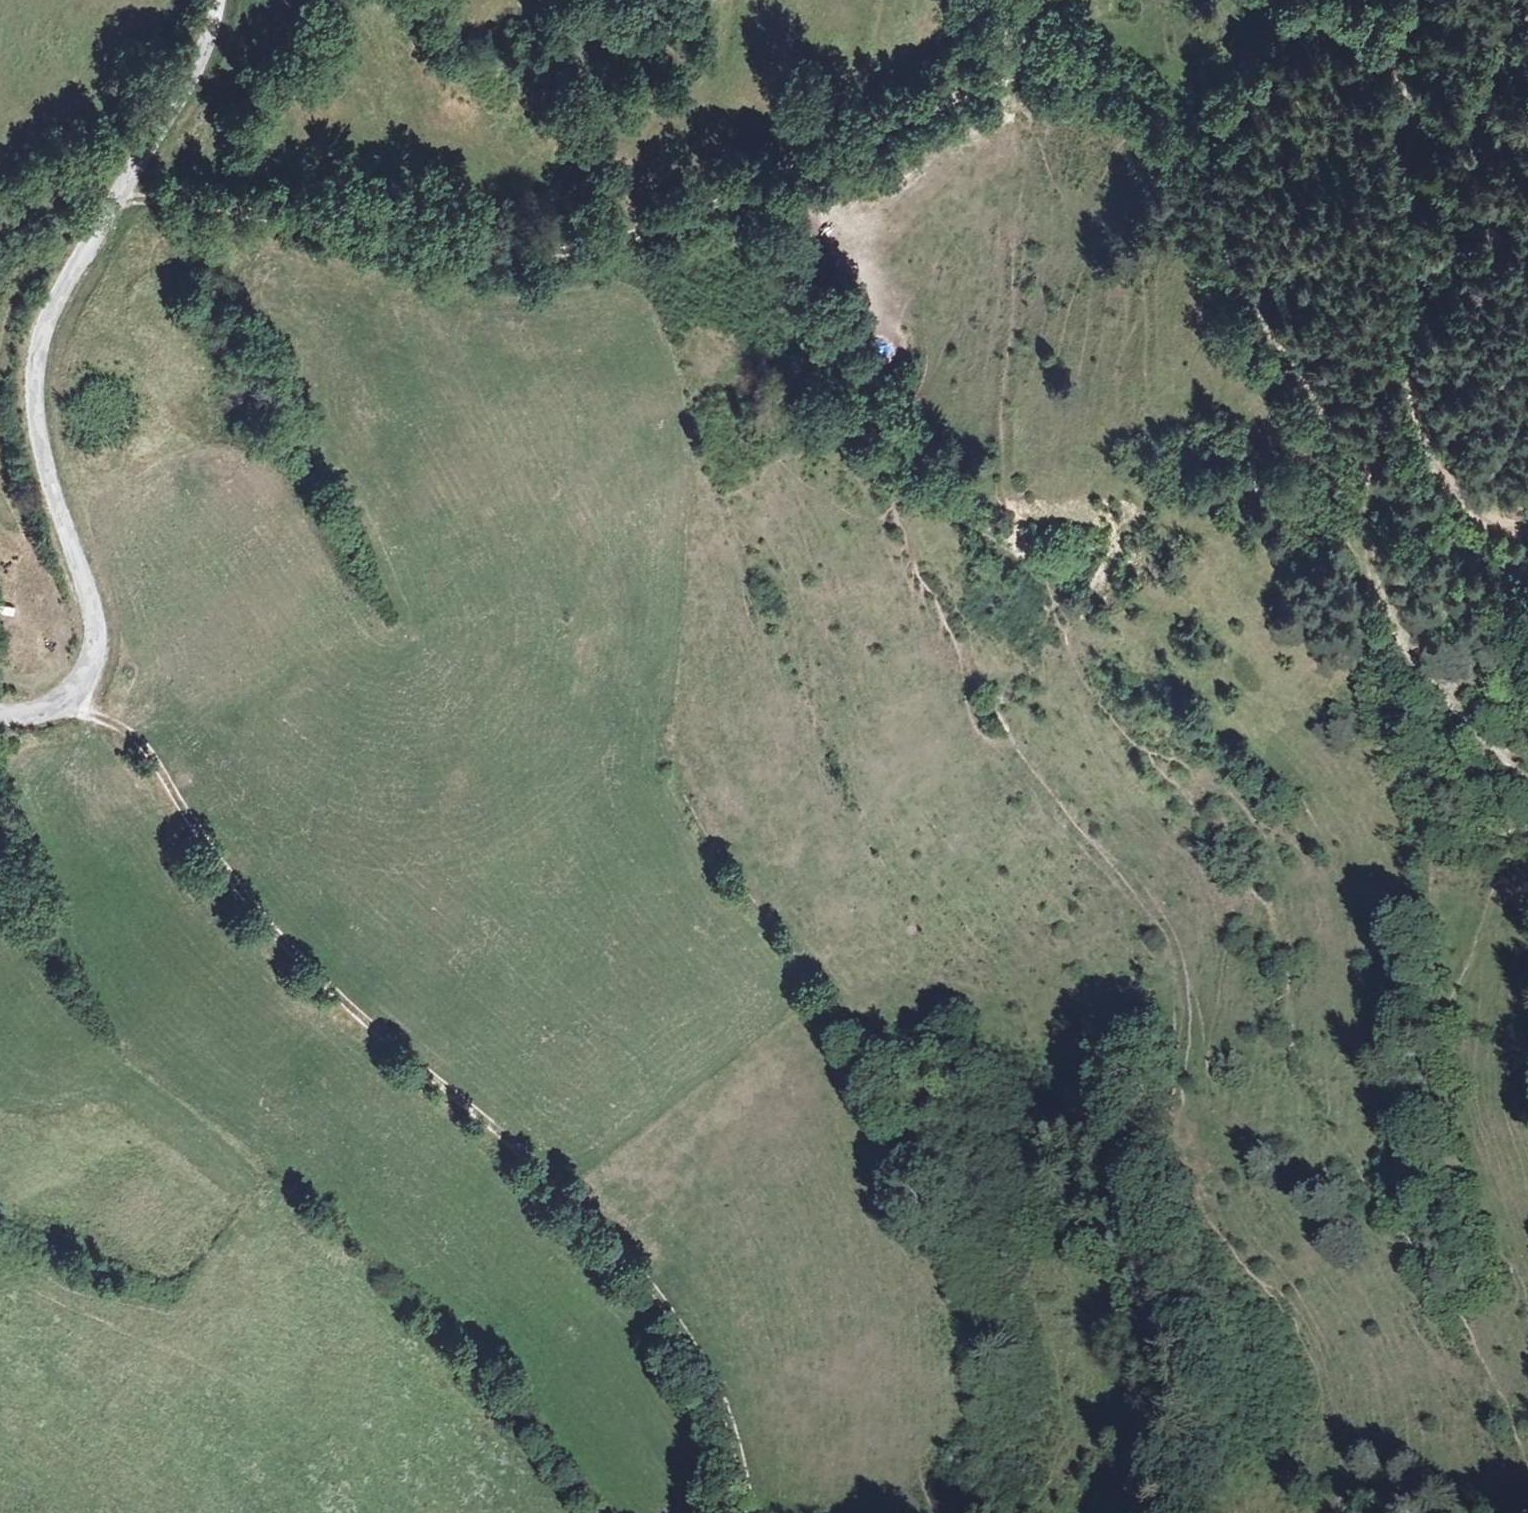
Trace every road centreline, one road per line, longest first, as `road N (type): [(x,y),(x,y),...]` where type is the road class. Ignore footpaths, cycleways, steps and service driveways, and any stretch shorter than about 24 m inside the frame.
road 1 (track): [(67,697),(138,739),(317,974),(642,1256),(719,1402),(745,1512)]
road 2 (unclassified): [(0,716),(67,697),(91,670),(95,614),(47,466),(44,364),(55,312),(220,0)]
road 3 (track): [(1368,0),(1392,40),(1415,200),(1431,419),(1468,509)]

